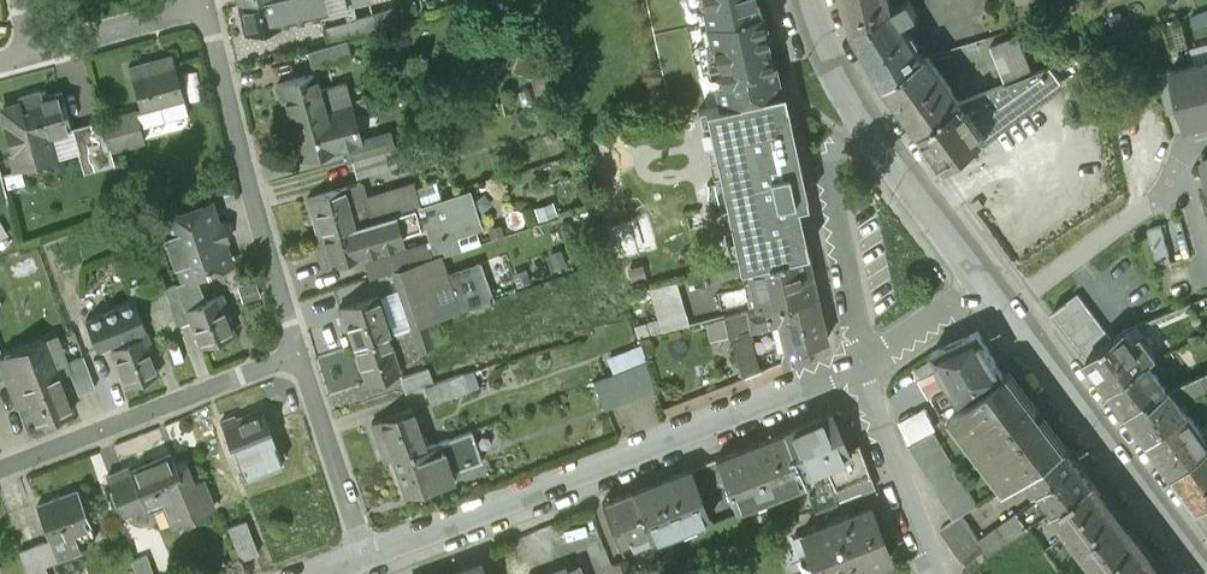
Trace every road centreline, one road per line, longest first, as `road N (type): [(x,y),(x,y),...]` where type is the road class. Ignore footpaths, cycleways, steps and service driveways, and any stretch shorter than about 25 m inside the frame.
road 1 (residential): [(368,553),(864,364)]
road 2 (residential): [(1206,565),(987,277)]
road 3 (residential): [(208,4),(298,353)]
road 4 (residential): [(0,471),(298,353)]
road 5 (residential): [(864,364),(830,167),(839,146),(867,124)]
road 6 (residential): [(932,573),(864,364)]
road 7 (residential): [(298,353),(368,553)]
road 8 (residential): [(987,277),(867,124)]
road 9 (residential): [(31,56),(208,4)]
road 10 (residential): [(864,364),(987,277)]
road 11 (residential): [(867,124),(809,0)]

